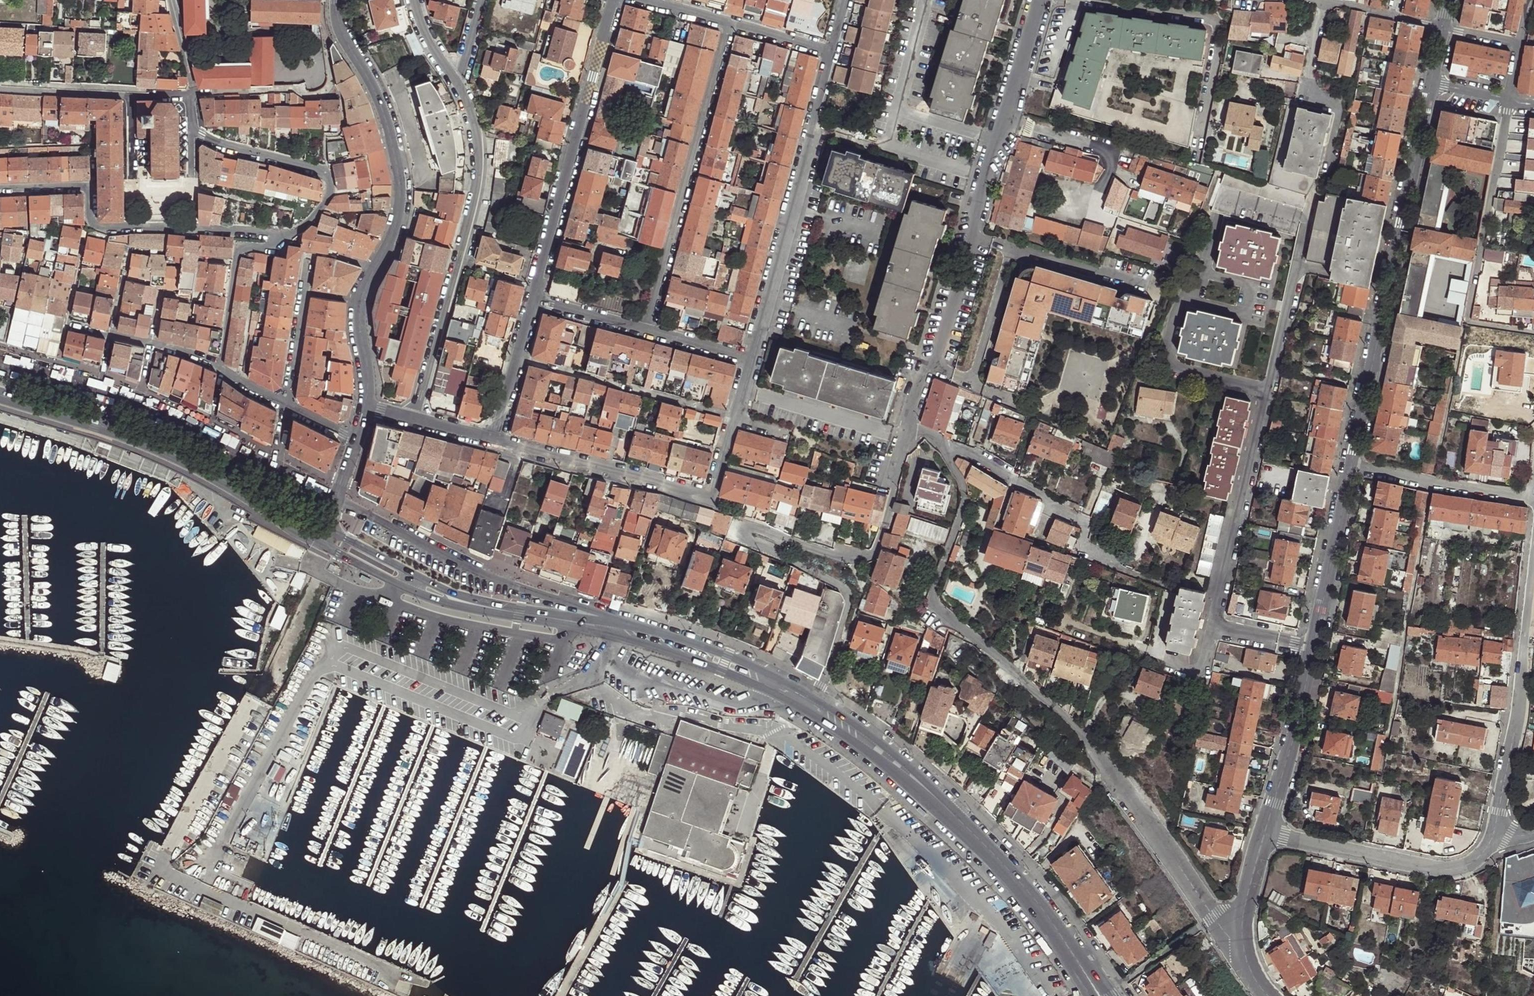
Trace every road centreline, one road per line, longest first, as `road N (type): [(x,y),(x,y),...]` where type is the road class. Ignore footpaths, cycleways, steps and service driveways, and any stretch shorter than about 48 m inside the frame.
road 1 (residential): [(942,442),(965,502),(930,601),(1079,730),(1241,957)]
road 2 (residential): [(905,428),(872,555),(853,560),(745,530),(748,540),(846,589),(816,701)]
road 3 (residential): [(1039,0),(933,369),(916,382),(905,428)]
road 4 (tertiary): [(1431,84),(1349,464)]
road 5 (primary): [(0,395),(169,451),(323,539)]
road 6 (residential): [(1301,270),(1221,586),(1221,615)]
road 7 (residential): [(457,88),(473,113),(478,177),(414,420)]
road 8 (residential): [(1491,844),(1513,740),(1509,711),(1532,503)]
road 9 (residential): [(831,50),(752,361)]
road 10 (residential): [(647,331),(729,24)]
road 11 (residential): [(616,0),(536,300)]
road 12 (residential): [(610,622),(595,610),(479,573),(336,497)]
road 13 (residential): [(732,418),(708,497),(497,441)]
road 14 (residential): [(336,0),(400,172),(402,213),(377,269)]
road 15 (residential): [(1263,833),(1432,869),(1463,867),(1491,844)]
road 16 (residential): [(942,442),(1088,524),(1081,548),(1116,562)]
road 17 (residential): [(191,128),(229,149),(327,174),(323,207),(282,235)]
road 18 (residential): [(282,235),(109,227),(94,223),(93,188)]
road 19 (primary): [(816,701),(727,656),(610,622)]
road 20 (primary): [(398,585),(438,602),(611,636)]
road 21 (primary): [(611,636),(721,670),(809,714)]
road 22 (primary): [(977,838),(868,732),(816,701)]
road 23 (residential): [(191,128),(190,187),(180,194),(139,192),(130,95)]
road 24 (primary): [(809,714),(977,838)]
road 25 (primary): [(610,622),(469,598),(409,572)]
road 26 (tertiary): [(1313,643),(1263,833)]
road 27 (residential): [(1349,464),(1532,503)]
road 28 (tertiary): [(1349,464),(1313,643)]
road 29 (residential): [(282,235),(238,250),(221,370)]
road 30 (residential): [(1174,589),(1162,640),(1181,661),(1211,653),(1221,615)]
road 31 (primary): [(977,838),(1071,950)]
road 32 (residential): [(1442,27),(1309,0)]
road 33 (residential): [(130,95),(0,87)]
road 34 (tertiary): [(1263,833),(1241,957)]

